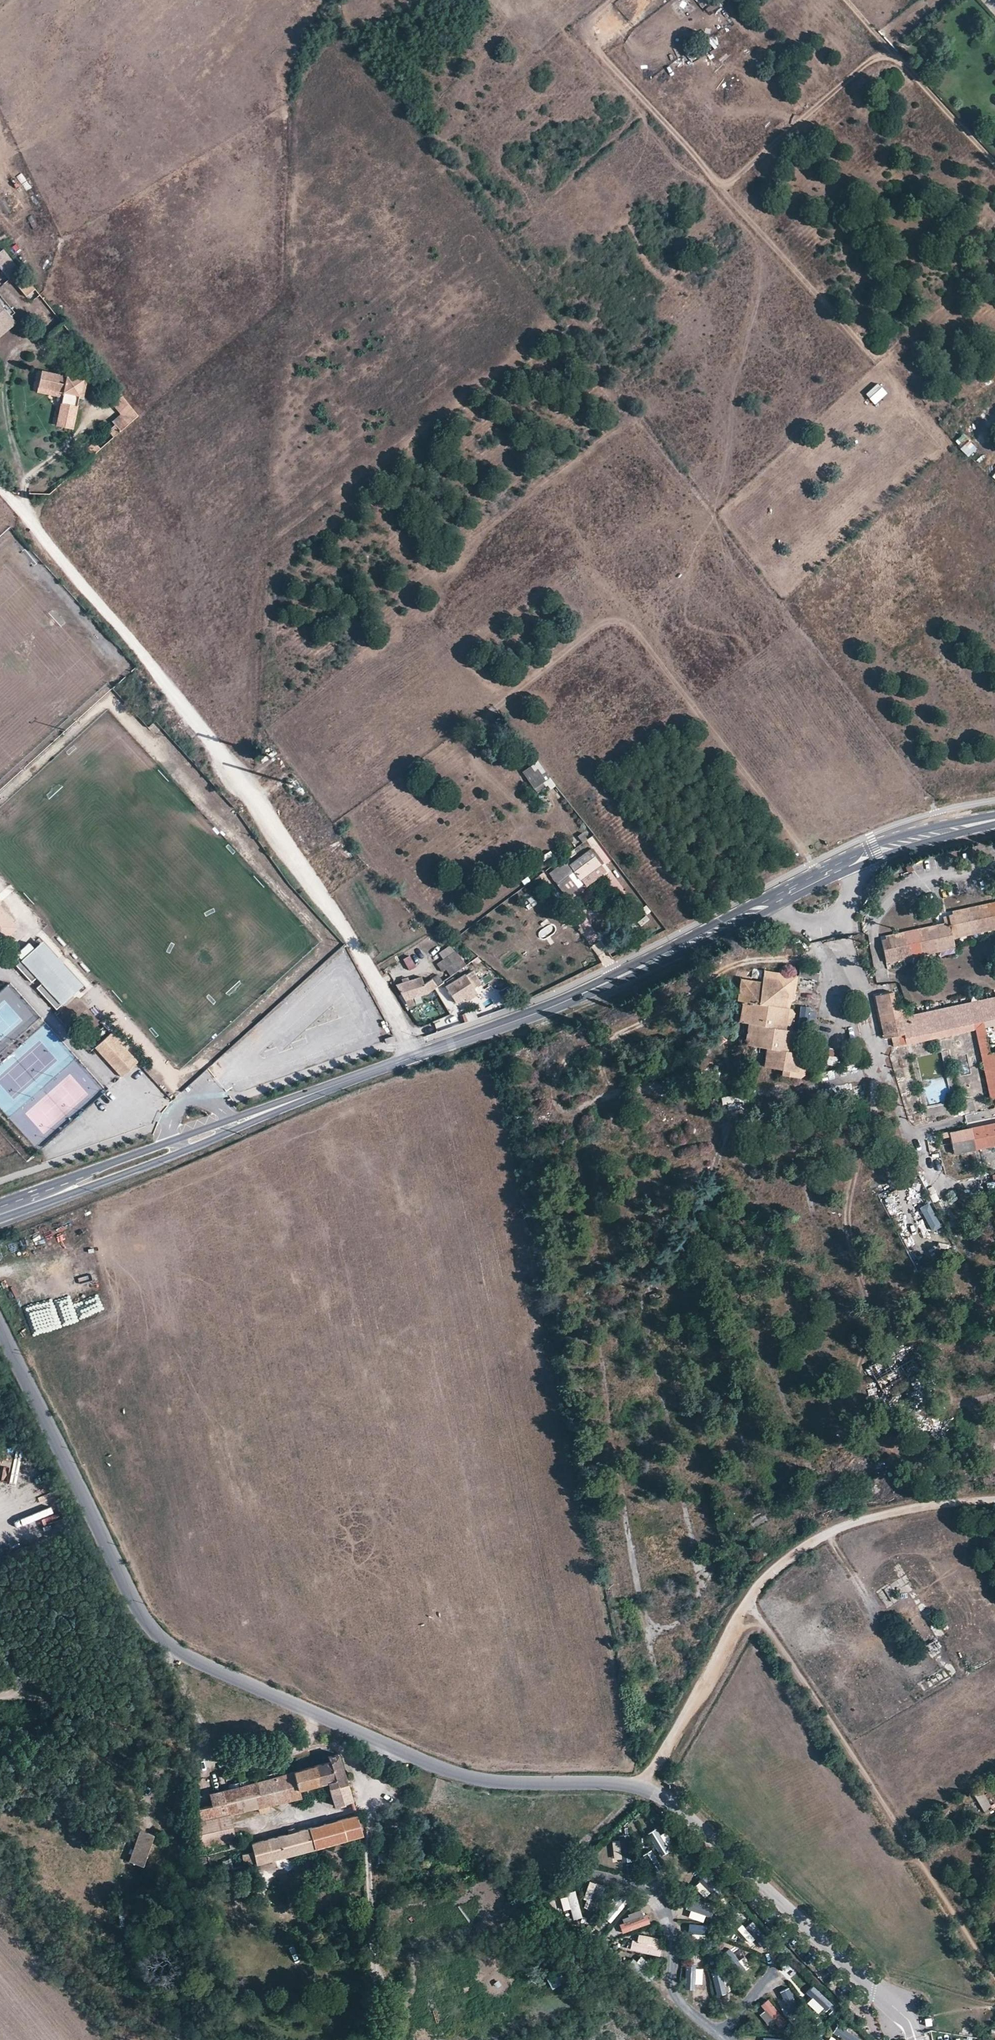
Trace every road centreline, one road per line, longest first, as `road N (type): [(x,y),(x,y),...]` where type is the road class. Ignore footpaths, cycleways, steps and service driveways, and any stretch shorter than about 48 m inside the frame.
road 1 (tertiary): [(0,1212),(558,1004),(876,848),(994,819)]
road 2 (unclassified): [(0,1325),(140,1605),(169,1642),(448,1769),(487,1781),(640,1786)]
road 3 (track): [(0,486),(238,771),(420,1054)]
road 4 (unclassified): [(994,1497),(835,1524),(778,1561),(749,1594),(640,1786)]
road 5 (track): [(749,1594),(994,1979)]
road 6 (unclassified): [(640,1786),(700,1824),(874,1984),(916,2035)]
road 7 (track): [(291,1700),(313,1733),(288,1748),(194,1748),(43,1681),(0,1685)]
road 8 (track): [(379,2039),(369,1847),(390,1743)]
road 9 (track): [(994,161),(845,0)]

